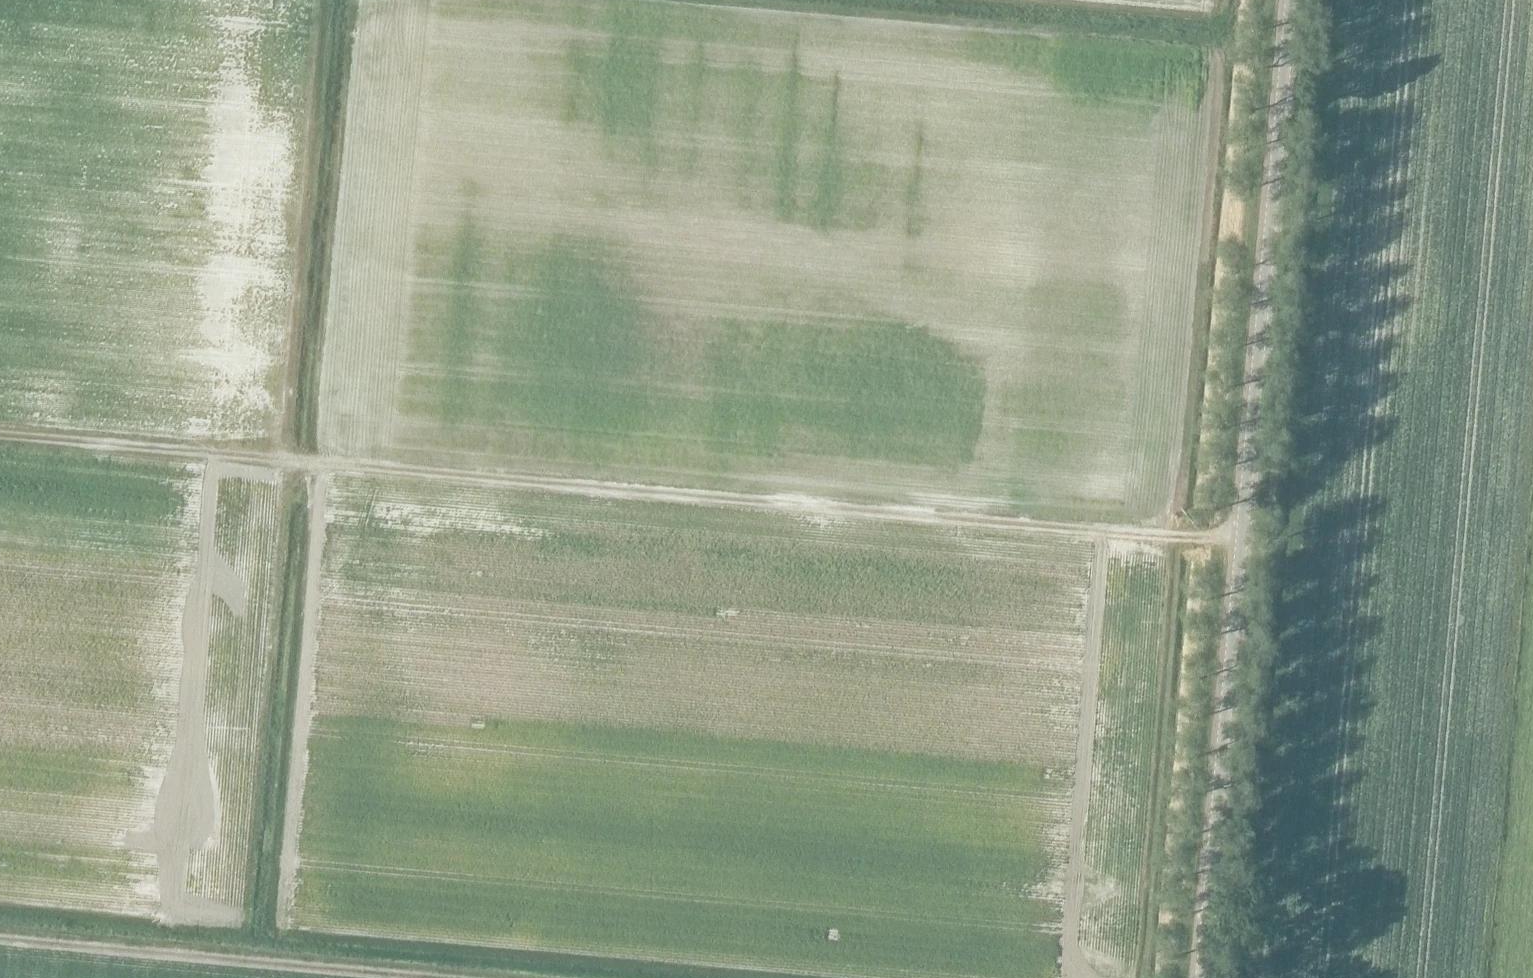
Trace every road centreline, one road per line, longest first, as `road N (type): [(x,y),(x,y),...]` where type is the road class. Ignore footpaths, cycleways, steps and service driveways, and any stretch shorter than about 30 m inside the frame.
road 1 (track): [(0,436),(1246,545)]
road 2 (tertiary): [(1206,977),(1295,0)]

